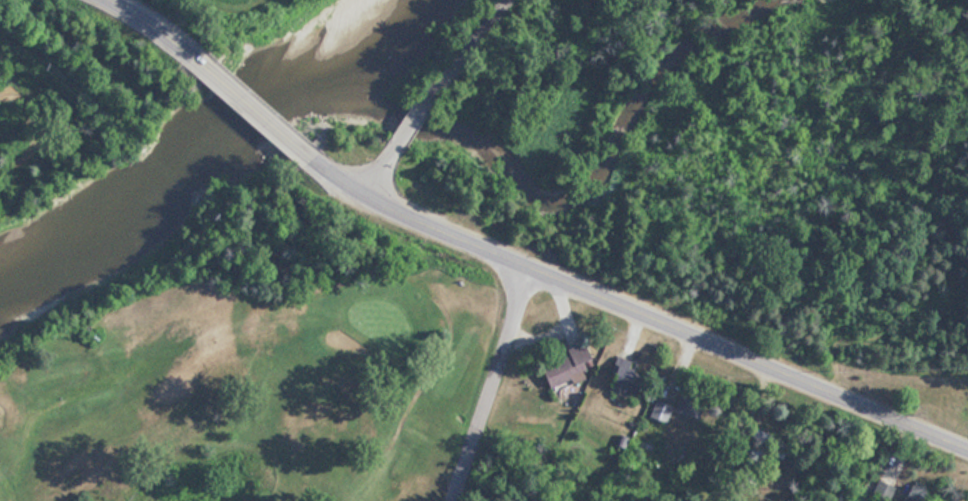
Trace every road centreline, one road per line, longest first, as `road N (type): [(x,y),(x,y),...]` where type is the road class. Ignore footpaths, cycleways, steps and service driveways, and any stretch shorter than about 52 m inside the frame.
road 1 (tertiary): [(967,448),(414,221),(318,166)]
road 2 (residential): [(455,500),(529,269)]
road 3 (tertiary): [(318,166),(179,43)]

